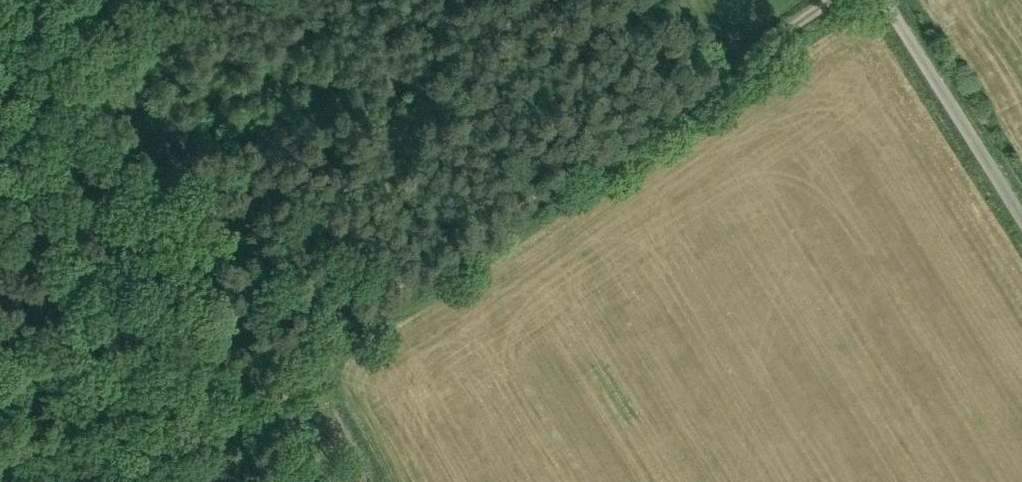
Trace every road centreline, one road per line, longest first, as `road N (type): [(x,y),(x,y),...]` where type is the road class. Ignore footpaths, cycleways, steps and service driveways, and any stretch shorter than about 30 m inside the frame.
road 1 (unclassified): [(1021,206),(893,0)]

